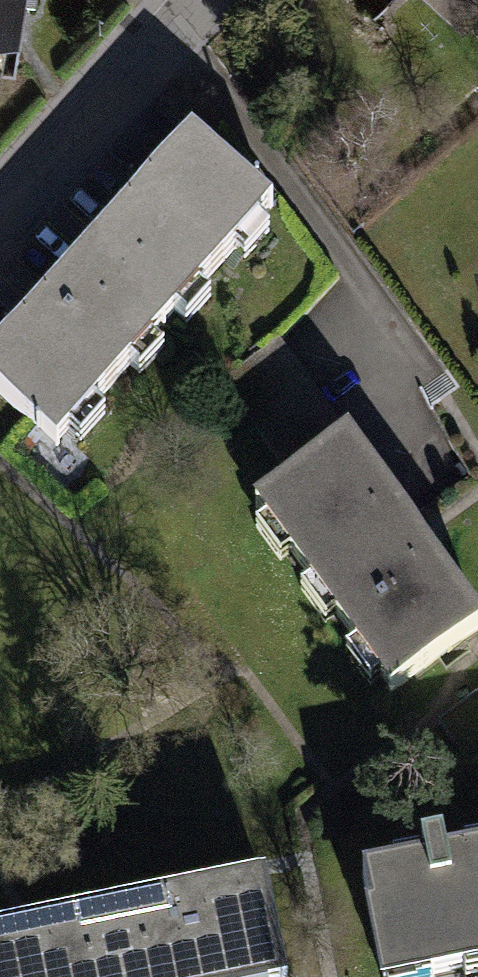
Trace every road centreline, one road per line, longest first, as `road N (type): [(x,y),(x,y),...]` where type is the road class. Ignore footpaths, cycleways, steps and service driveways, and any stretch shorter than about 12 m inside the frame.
road 1 (residential): [(211,0),(0,232)]

